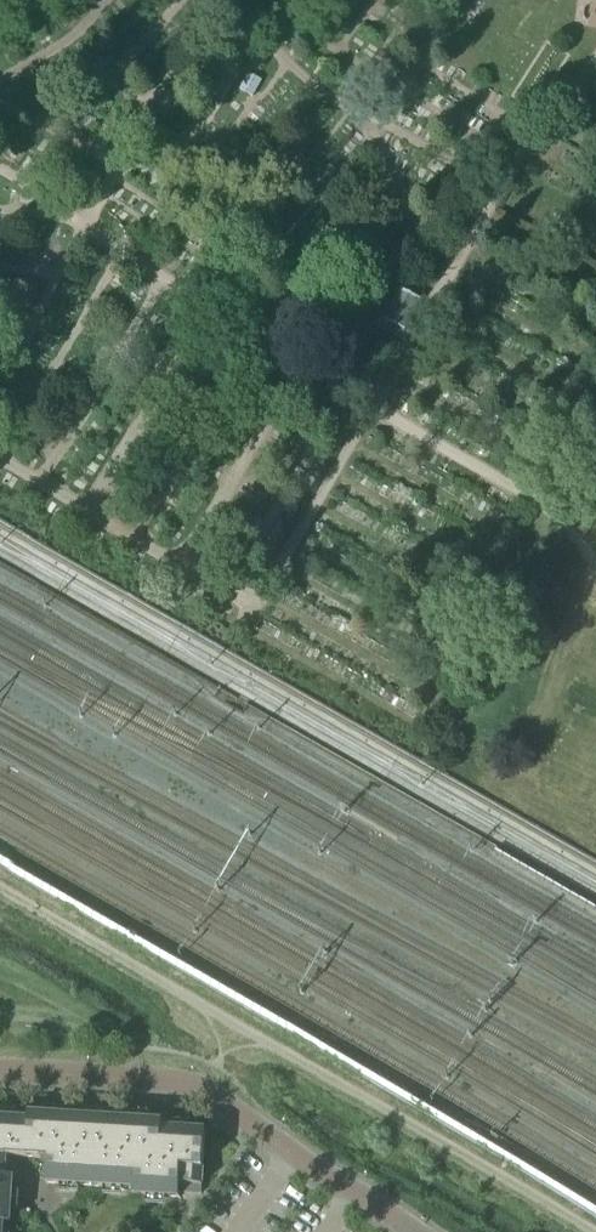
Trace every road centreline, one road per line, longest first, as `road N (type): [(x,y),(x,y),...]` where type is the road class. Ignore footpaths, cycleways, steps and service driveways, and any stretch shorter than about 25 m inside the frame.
road 1 (residential): [(0,1070),(178,1081),(203,1089),(410,1231)]

